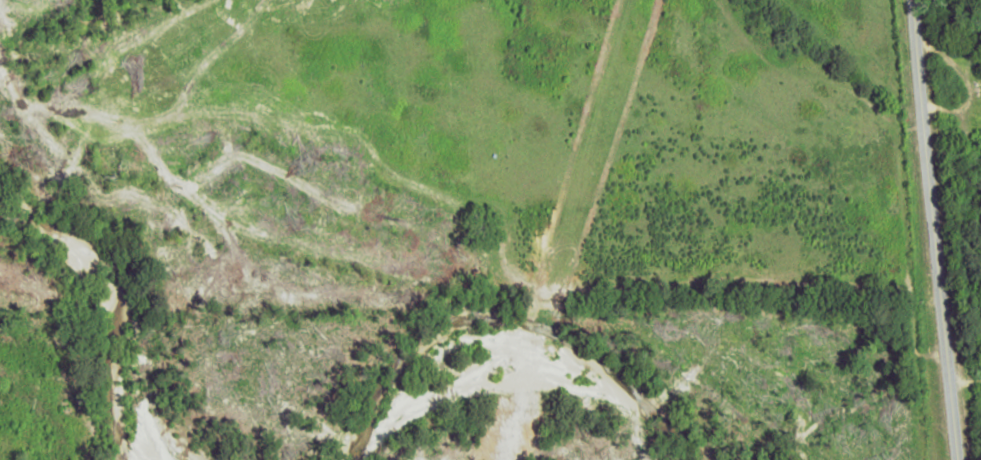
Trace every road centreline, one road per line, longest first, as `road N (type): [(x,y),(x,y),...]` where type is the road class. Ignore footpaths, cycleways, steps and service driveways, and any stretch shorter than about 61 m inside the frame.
road 1 (tertiary): [(941,459),(925,326),(911,0)]

